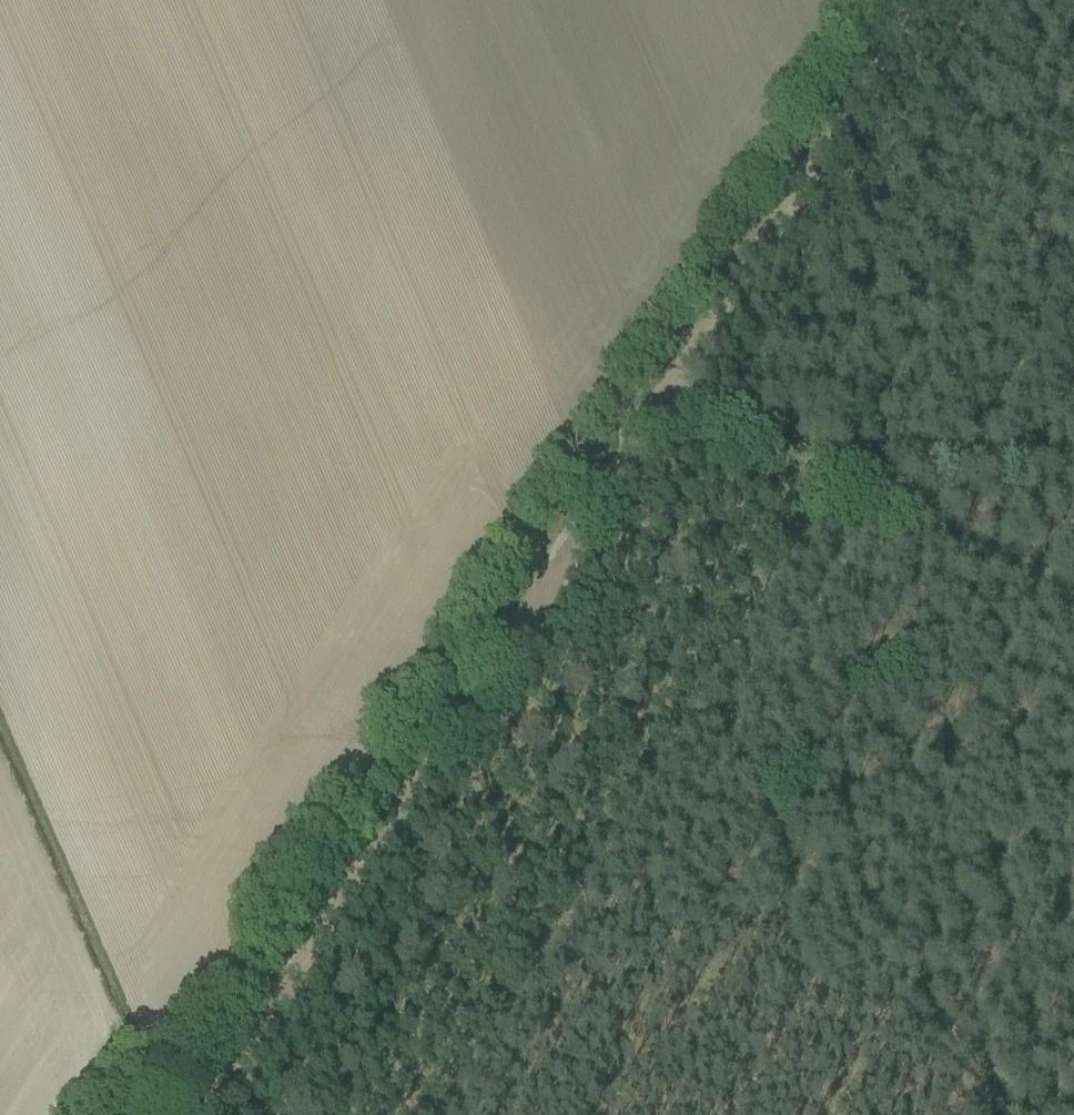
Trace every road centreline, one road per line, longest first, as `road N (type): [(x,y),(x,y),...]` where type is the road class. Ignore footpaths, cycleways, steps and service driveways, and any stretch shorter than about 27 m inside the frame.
road 1 (track): [(667,393),(198,1114)]
road 2 (track): [(925,0),(667,393)]
road 3 (track): [(1073,622),(667,393)]

